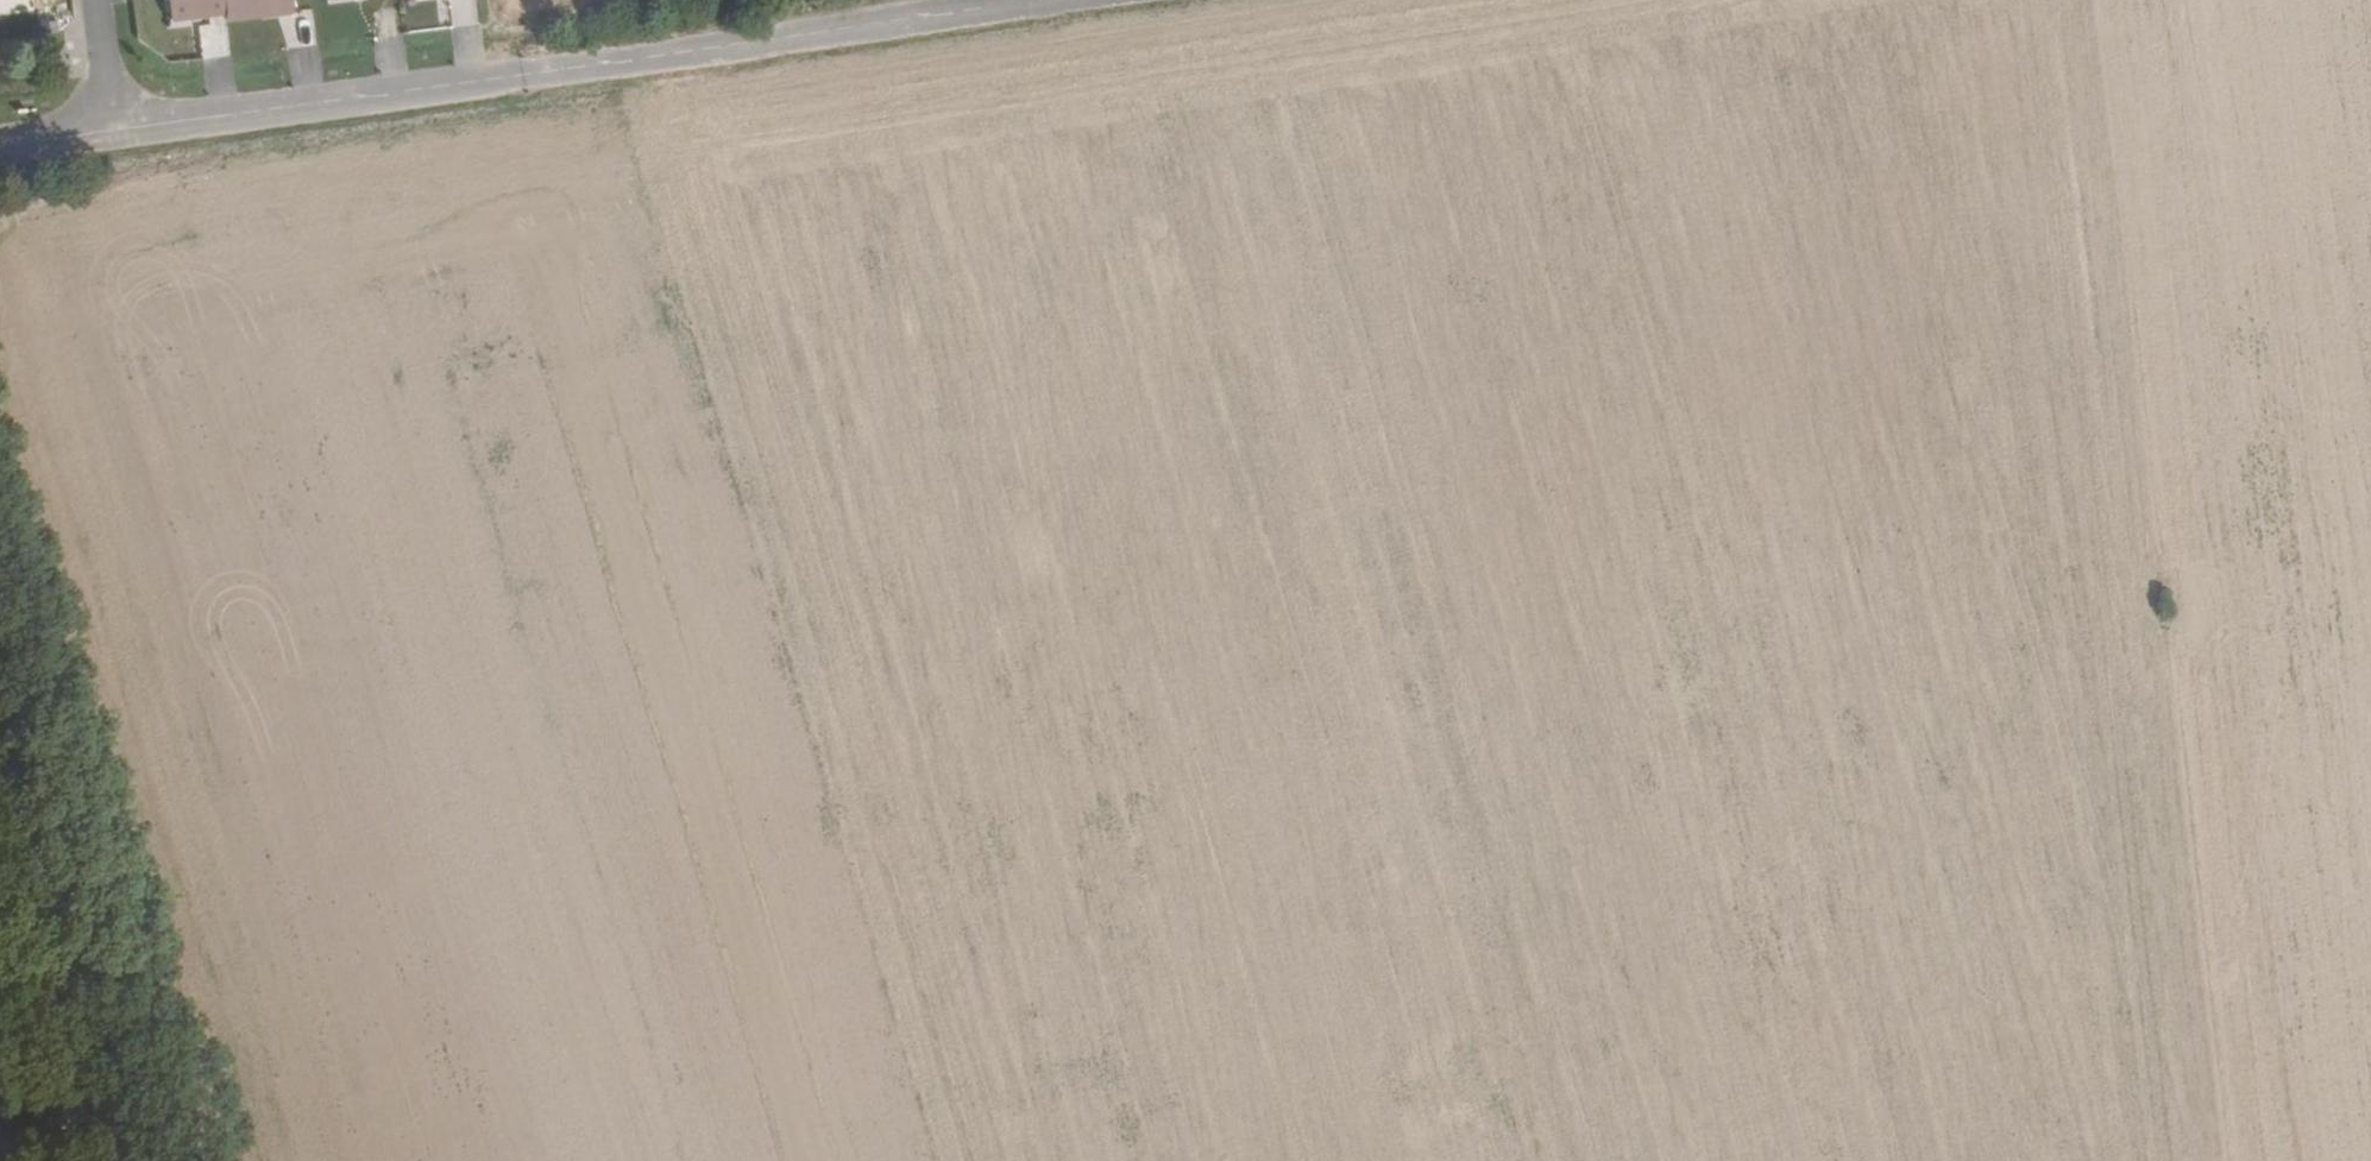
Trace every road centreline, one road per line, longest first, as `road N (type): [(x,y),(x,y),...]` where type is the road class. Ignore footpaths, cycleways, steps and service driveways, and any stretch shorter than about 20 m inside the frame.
road 1 (unclassified): [(117,131),(1028,0)]
road 2 (tertiary): [(129,1160),(0,758)]
road 3 (residential): [(97,0),(117,131)]

